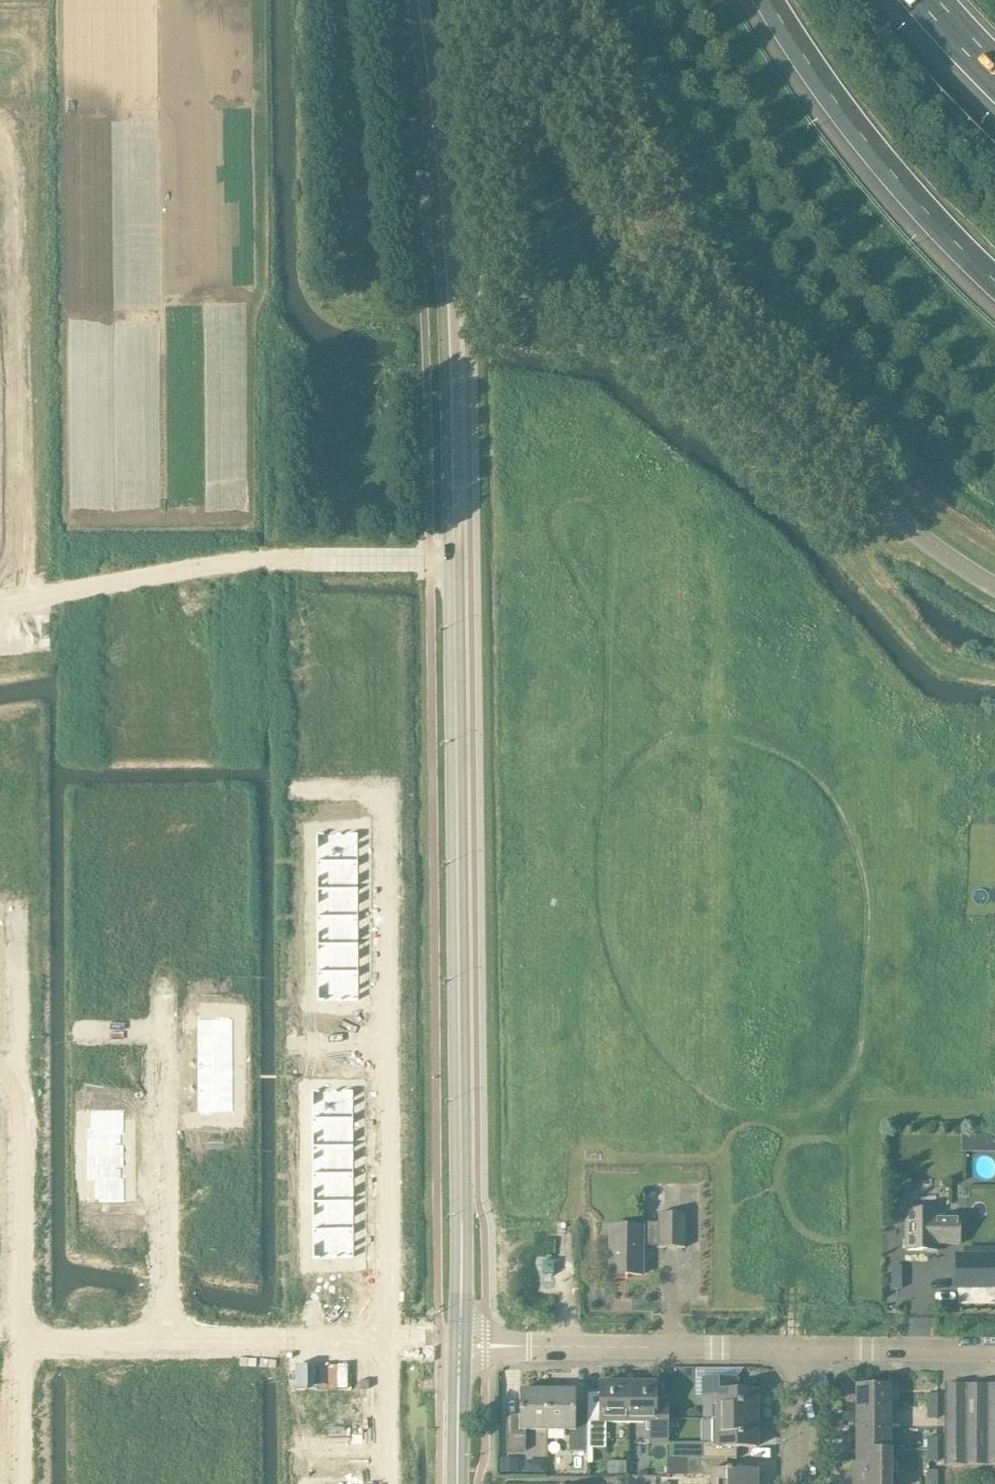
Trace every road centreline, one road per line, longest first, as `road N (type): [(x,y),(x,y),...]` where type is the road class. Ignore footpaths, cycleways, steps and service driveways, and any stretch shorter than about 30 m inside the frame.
road 1 (tertiary): [(460,1346),(452,389),(417,0)]
road 2 (residential): [(384,1347),(383,796)]
road 3 (motorway): [(771,0),(910,195),(994,283)]
road 4 (residential): [(163,1335),(162,995)]
road 5 (residential): [(460,1346),(798,1346)]
road 6 (residential): [(0,1072),(21,1100),(21,1338)]
road 7 (residential): [(163,1335),(384,1347)]
road 8 (residential): [(798,1346),(994,1350)]
road 9 (residential): [(21,1338),(21,1483)]
road 10 (residential): [(21,1338),(163,1335)]
road 11 (tertiary): [(457,1483),(460,1346)]
road 12 (residential): [(799,1483),(798,1346)]
road 13 (residential): [(386,1483),(384,1347)]

